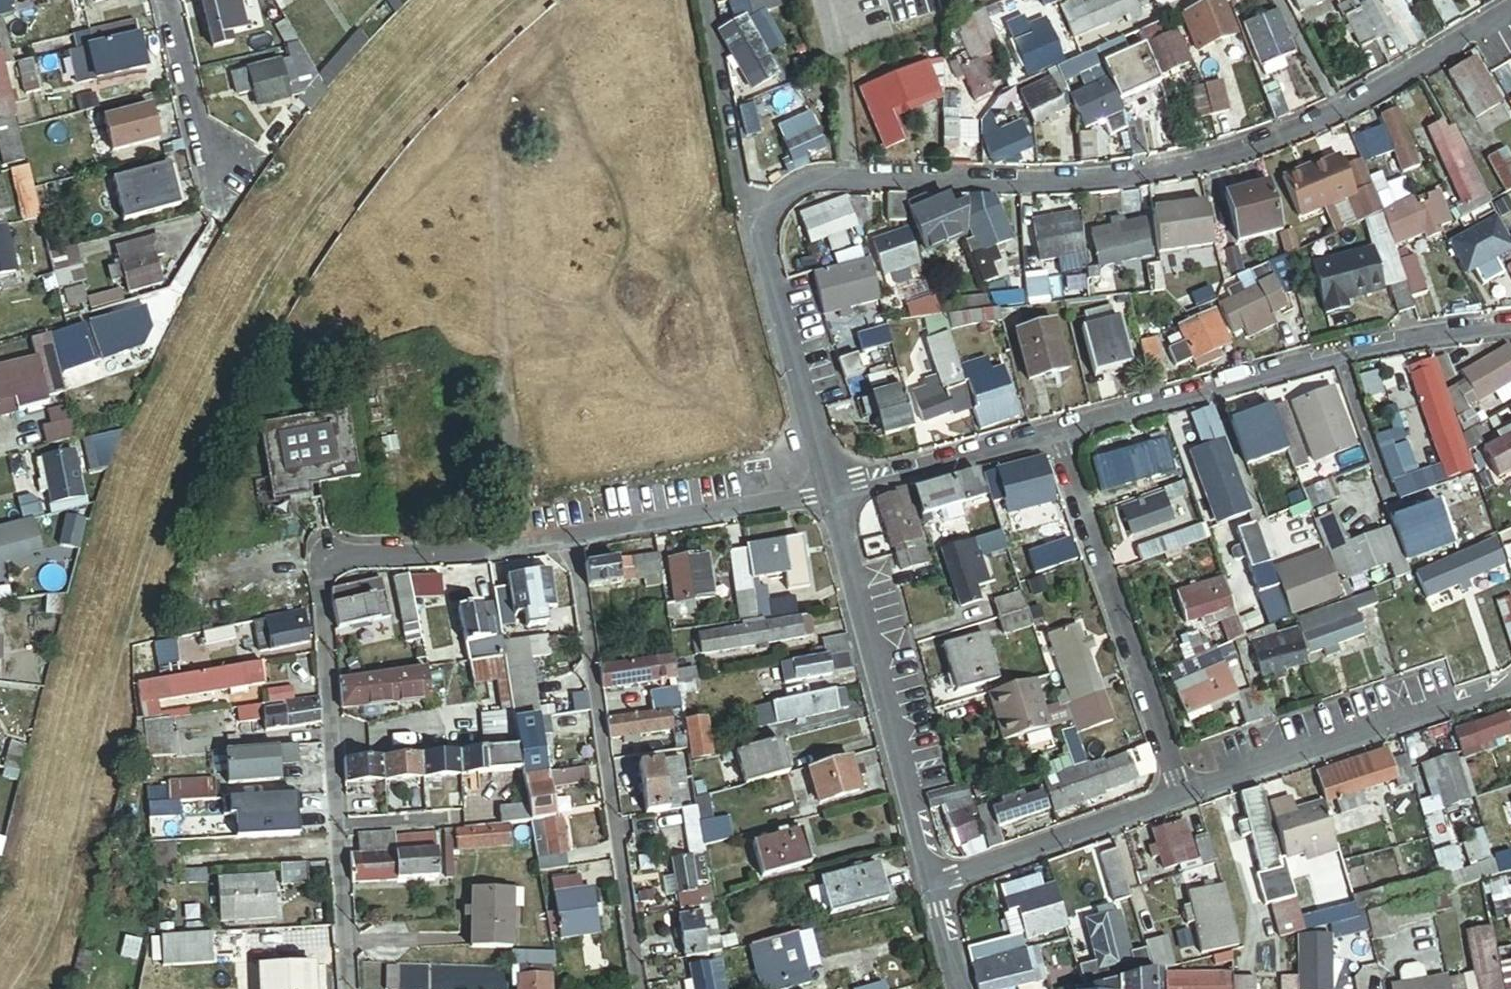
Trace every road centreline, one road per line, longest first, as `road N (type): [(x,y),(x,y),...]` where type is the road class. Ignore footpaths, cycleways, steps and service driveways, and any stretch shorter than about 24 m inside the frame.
road 1 (residential): [(1510,7),(1300,130),(1184,168),(1084,179),(822,179),(791,187),(771,214),(764,253),(831,493)]
road 2 (residential): [(831,493),(506,552),(321,556)]
road 3 (residential): [(1510,328),(1313,363),(1055,434)]
road 4 (residential): [(831,493),(937,888)]
road 5 (residential): [(1185,794),(1055,434)]
road 6 (residential): [(1185,794),(1510,687)]
road 7 (residential): [(937,888),(1185,794)]
road 8 (residential): [(1055,434),(831,493)]

